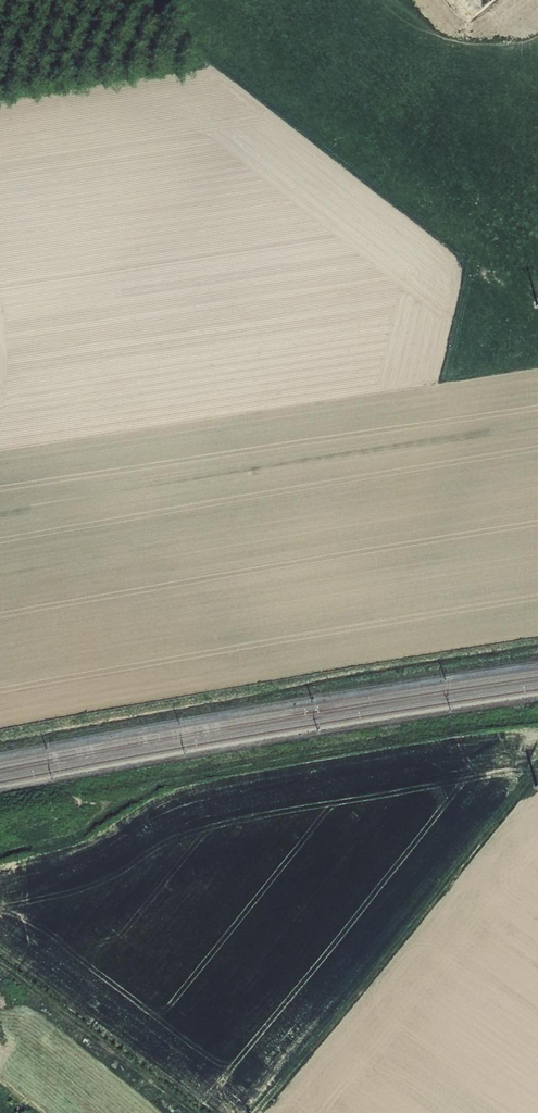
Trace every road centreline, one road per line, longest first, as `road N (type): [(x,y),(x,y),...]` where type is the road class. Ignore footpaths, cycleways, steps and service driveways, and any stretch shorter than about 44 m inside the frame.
road 1 (track): [(200,1112),(0,966)]

